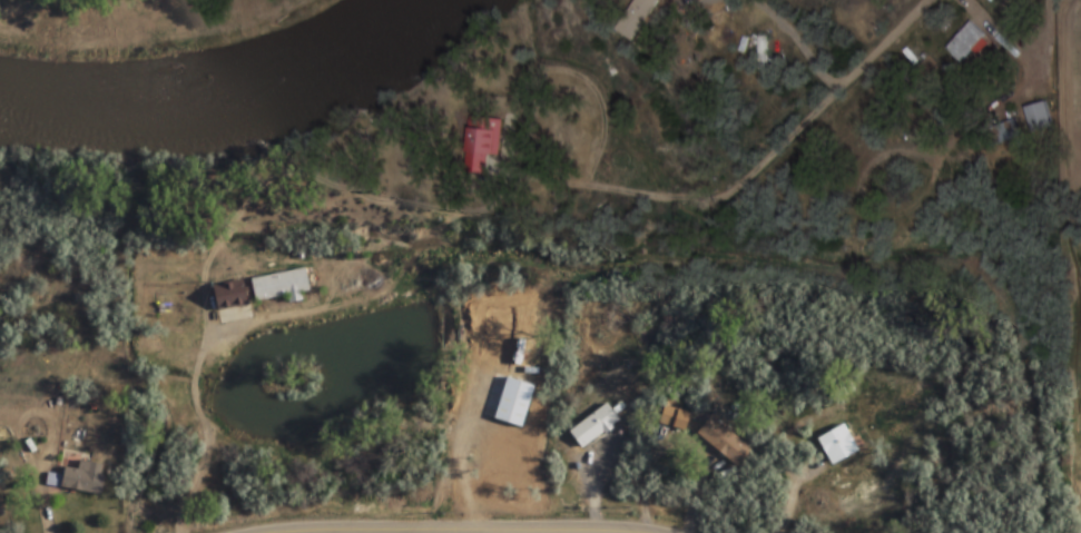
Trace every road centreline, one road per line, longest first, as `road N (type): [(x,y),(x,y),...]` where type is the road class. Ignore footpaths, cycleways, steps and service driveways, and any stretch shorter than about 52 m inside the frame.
road 1 (tertiary): [(284,532),(641,532)]
road 2 (residential): [(667,199),(717,197),(735,184),(926,0)]

